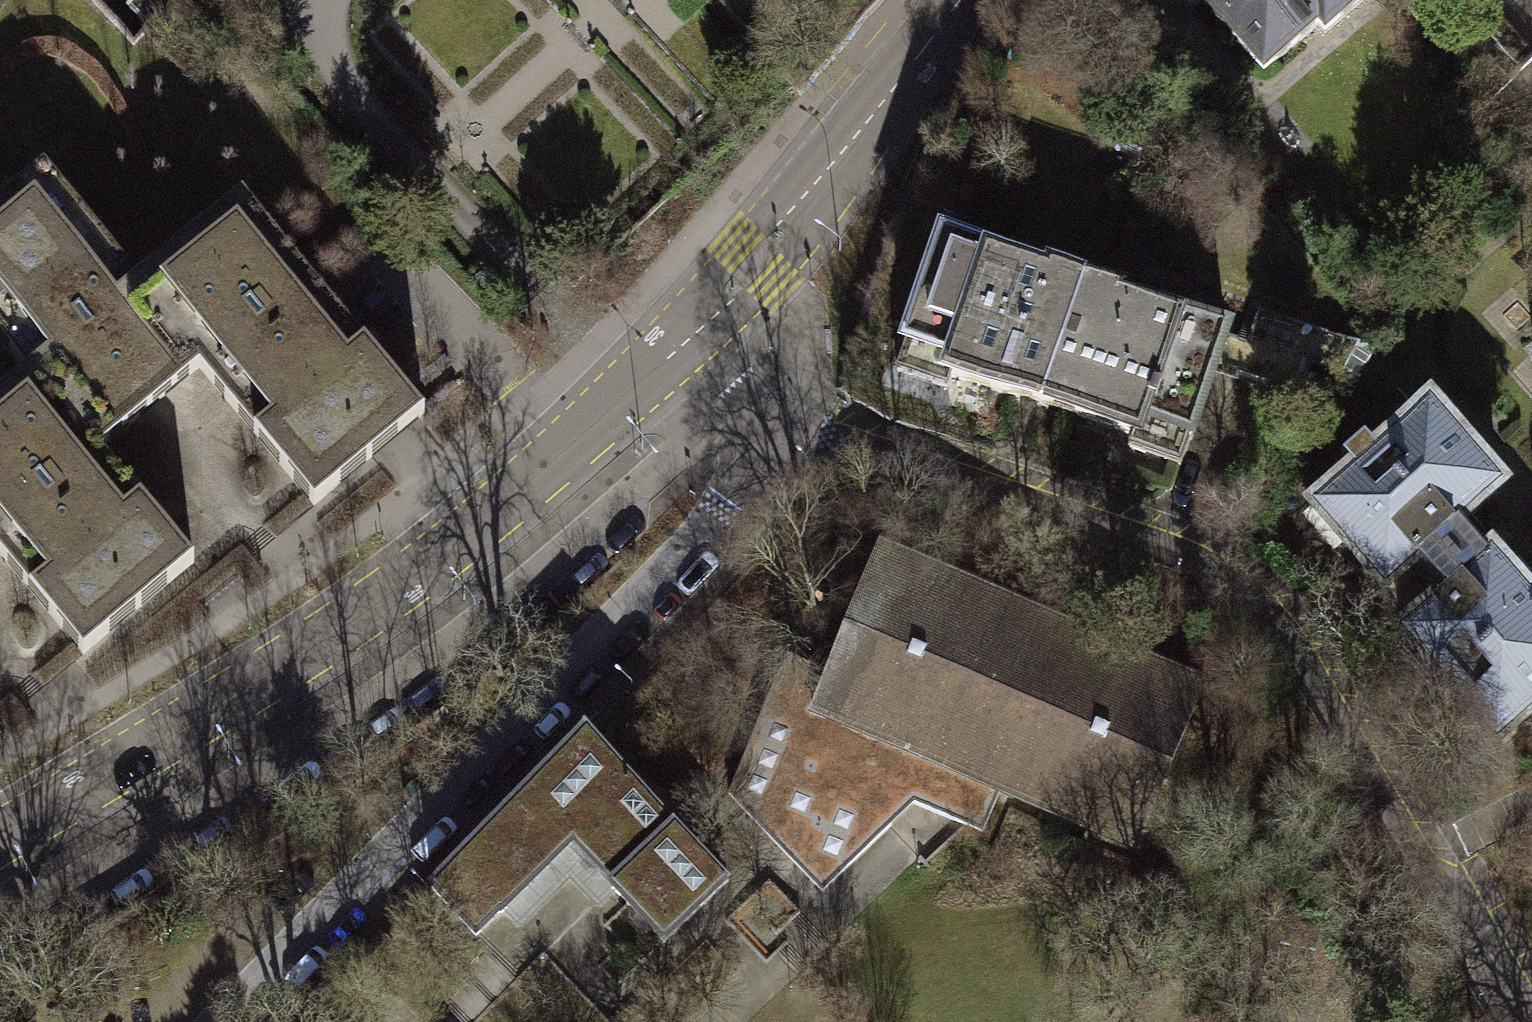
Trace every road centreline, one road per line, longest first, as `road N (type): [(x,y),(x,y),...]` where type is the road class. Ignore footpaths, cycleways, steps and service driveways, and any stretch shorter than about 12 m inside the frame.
road 1 (primary): [(1395,1021),(400,0)]
road 2 (primary): [(181,0),(1171,1021)]
road 3 (residential): [(1520,1021),(1290,629),(1257,595),(1176,543),(739,399)]
road 4 (tertiary): [(0,841),(383,597),(590,431),(684,343)]
road 5 (residential): [(230,1021),(710,533),(744,456),(739,399)]
road 6 (tertiary): [(684,343),(955,0)]

